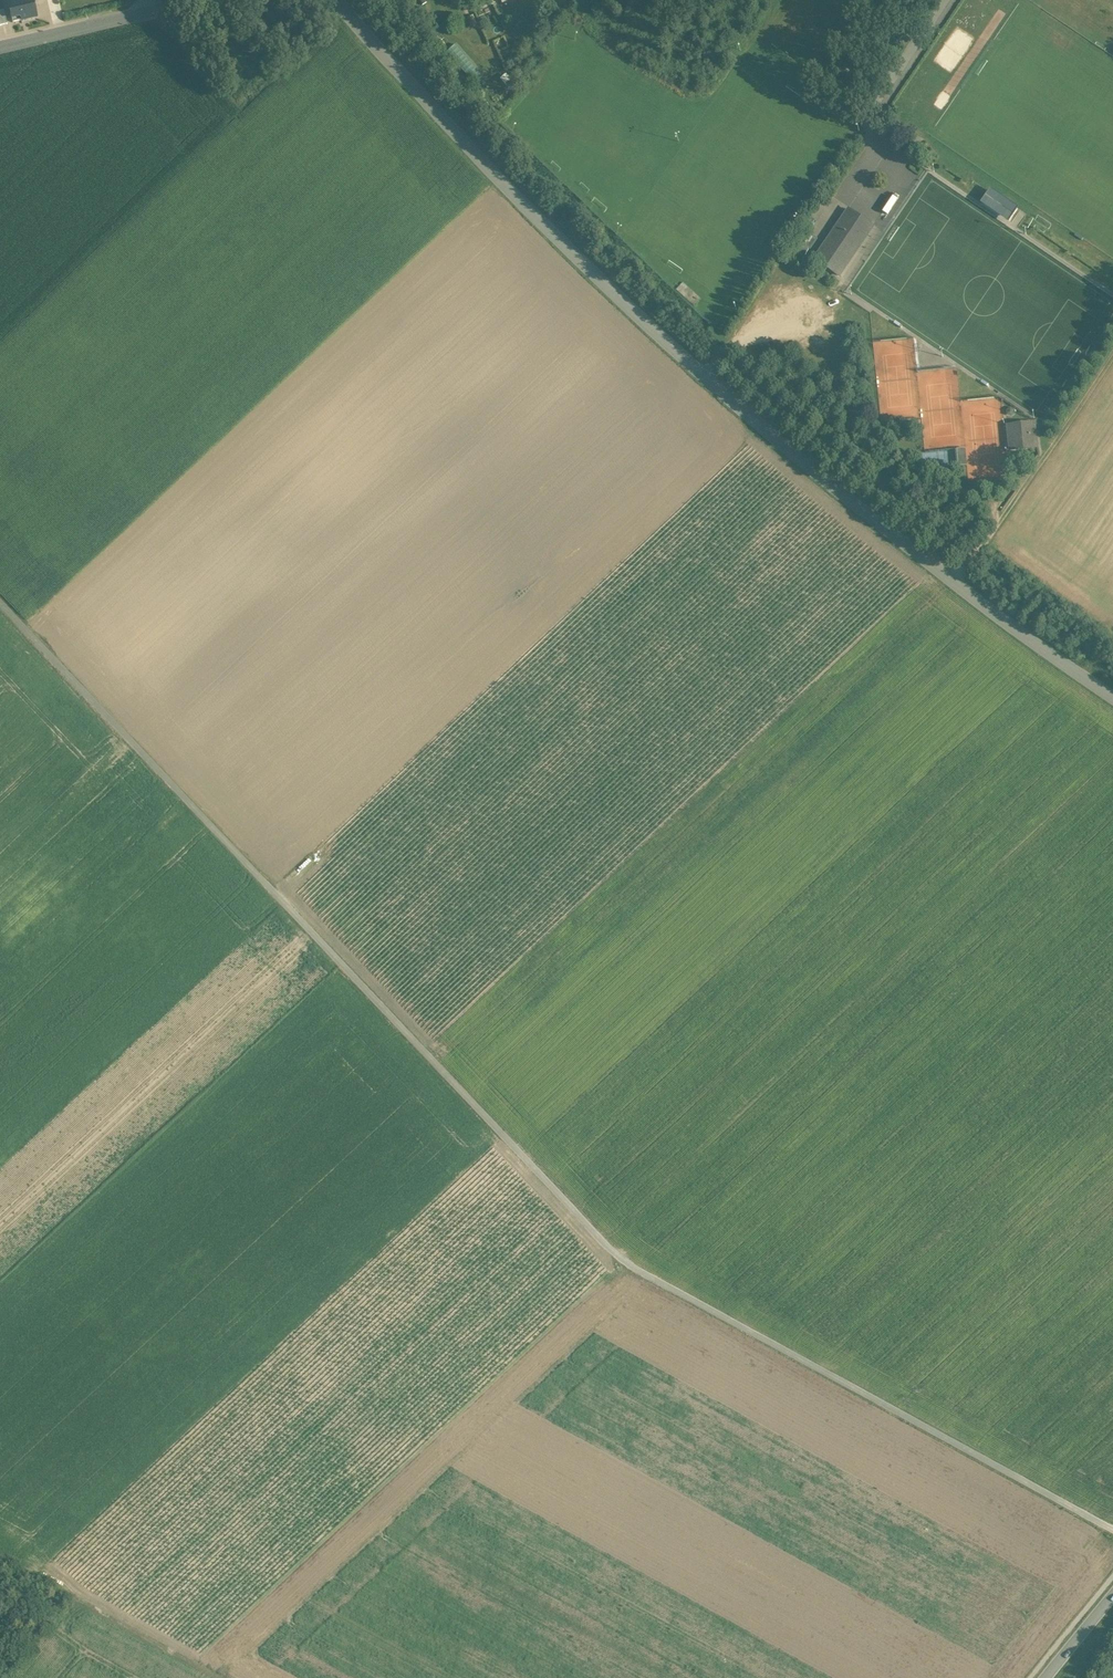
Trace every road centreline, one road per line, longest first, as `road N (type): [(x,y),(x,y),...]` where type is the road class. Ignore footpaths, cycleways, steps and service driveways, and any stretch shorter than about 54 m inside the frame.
road 1 (unclassified): [(0,602),(633,1267),(1112,1530)]
road 2 (tertiary): [(337,0),(518,201),(706,377),(958,586),(1112,695)]
road 3 (track): [(0,1533),(252,1677)]
road 4 (unclassified): [(0,49),(149,13),(158,3)]
road 5 (residential): [(956,0),(882,127)]

